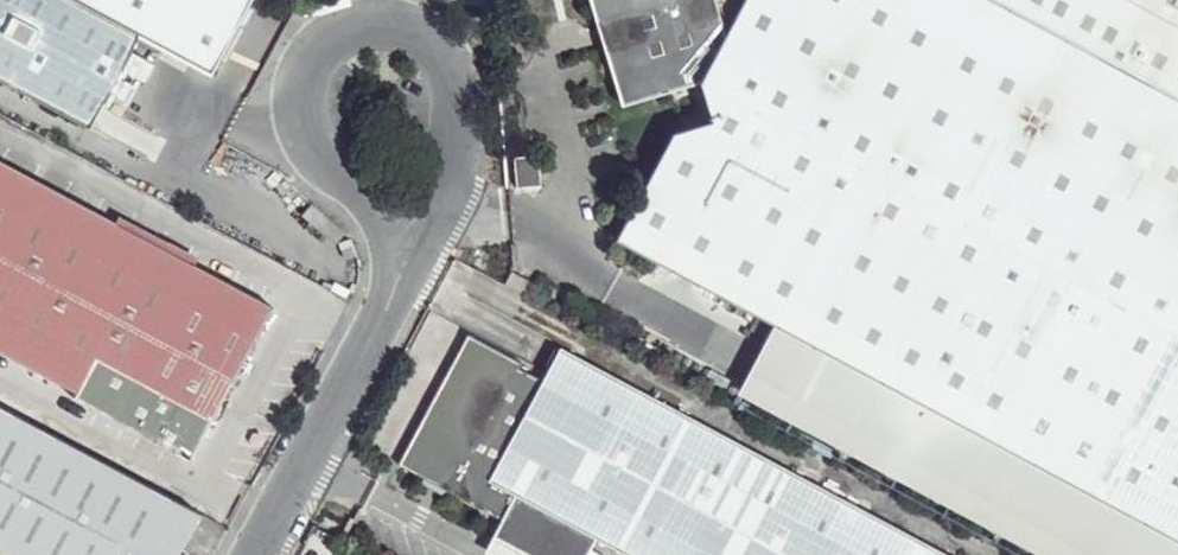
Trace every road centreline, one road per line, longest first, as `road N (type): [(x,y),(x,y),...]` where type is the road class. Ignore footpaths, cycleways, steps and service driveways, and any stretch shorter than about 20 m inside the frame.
road 1 (unclassified): [(396,287),(451,189),(461,127),(454,76),(432,42),(387,24),(358,23),(325,38),(302,71),(293,117),(304,152),(367,210),(387,242)]
road 2 (unclassified): [(259,554),(396,287)]

